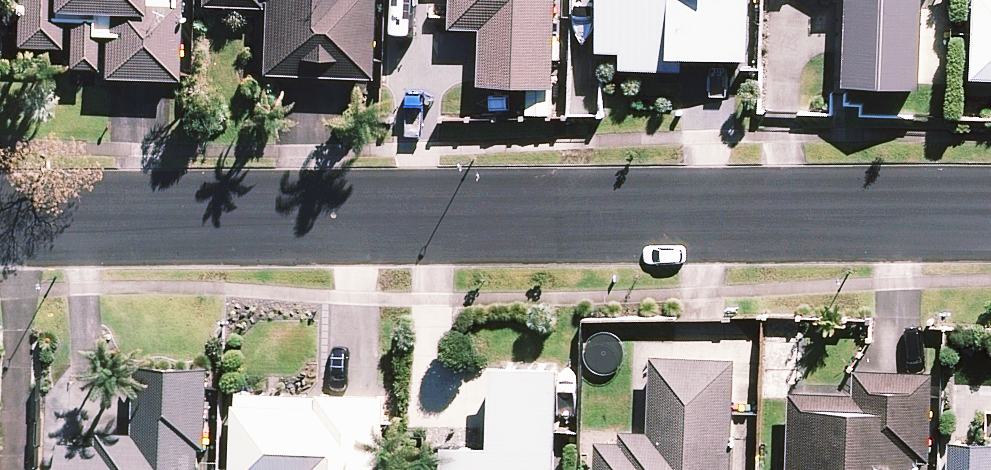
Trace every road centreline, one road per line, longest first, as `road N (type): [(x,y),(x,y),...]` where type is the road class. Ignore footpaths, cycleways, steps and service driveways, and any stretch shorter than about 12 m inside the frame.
road 1 (residential): [(0,219),(990,229)]

